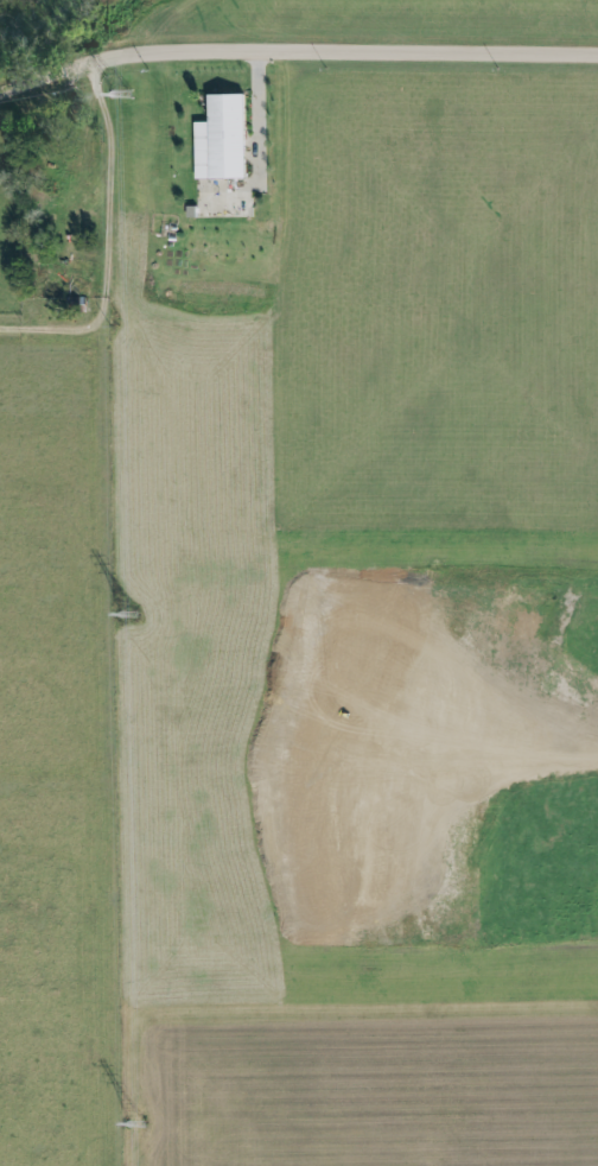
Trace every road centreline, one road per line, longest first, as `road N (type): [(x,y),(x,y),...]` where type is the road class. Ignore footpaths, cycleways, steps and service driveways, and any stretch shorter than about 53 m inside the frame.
road 1 (residential): [(597,54),(166,52),(114,59),(0,95)]

